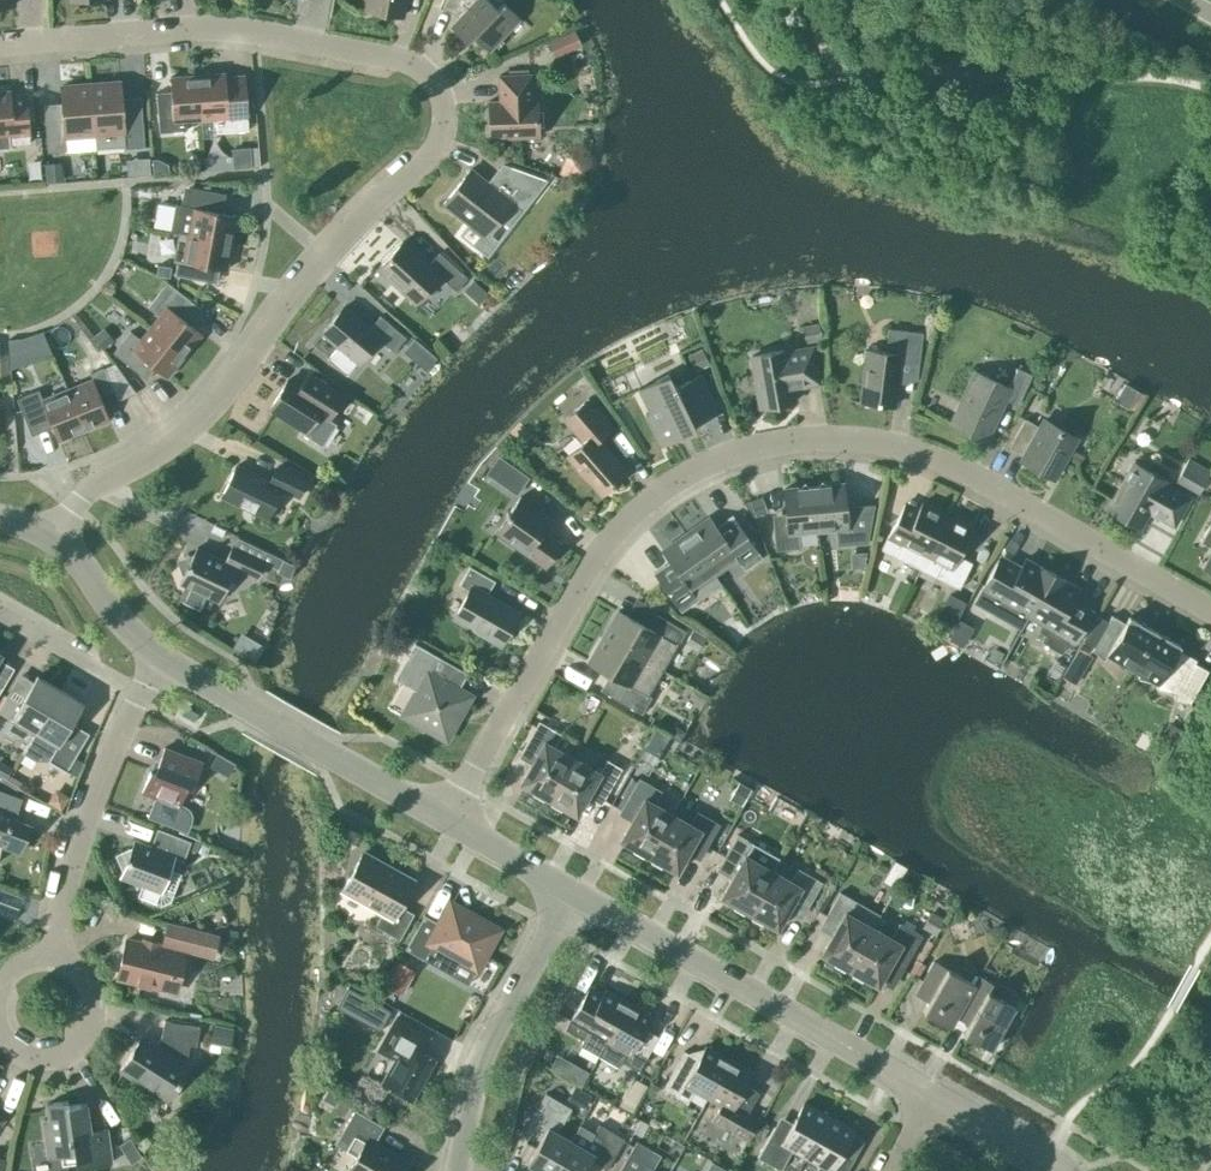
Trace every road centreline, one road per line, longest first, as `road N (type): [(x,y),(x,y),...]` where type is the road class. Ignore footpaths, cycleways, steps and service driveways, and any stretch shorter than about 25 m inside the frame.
road 1 (residential): [(49,536),(97,486),(175,440),(218,399),(305,280),(418,169),(438,140),(443,112),(435,86),(406,60),(234,26),(0,44)]
road 2 (residential): [(445,820),(594,558),(663,489),(741,452),(830,439),(916,451),(959,467),(1210,610)]
road 3 (residential): [(931,1095),(570,890)]
road 4 (residential): [(445,820),(162,659)]
road 5 (residential): [(456,1164),(494,1031),(570,890)]
road 6 (residential): [(49,961),(80,836),(138,696)]
road 7 (residential): [(0,1004),(9,1037),(23,1048),(63,1051),(83,1035),(92,1008),(88,989),(65,966)]
road 8 (residential): [(162,659),(127,630),(49,536)]
road 9 (residential): [(138,696),(0,615)]
road 10 (residential): [(1065,1170),(931,1095)]
road 11 (residential): [(570,890),(445,820)]

